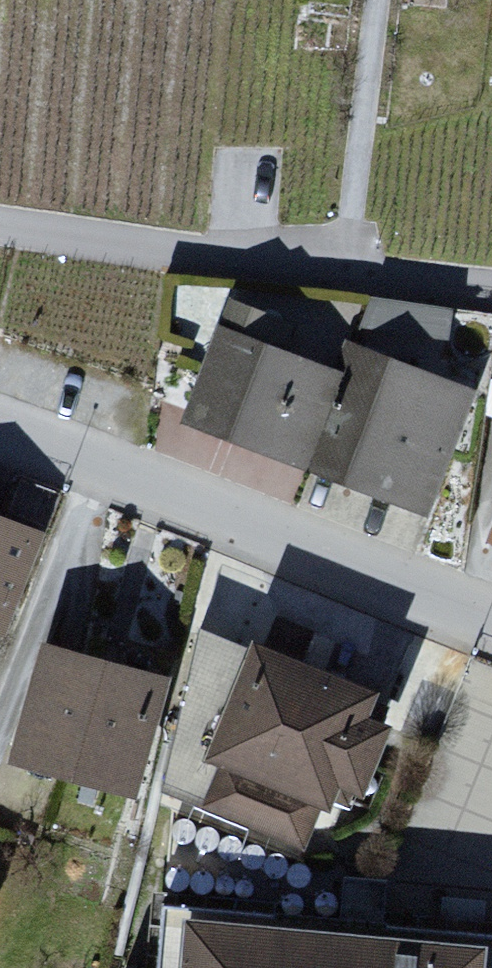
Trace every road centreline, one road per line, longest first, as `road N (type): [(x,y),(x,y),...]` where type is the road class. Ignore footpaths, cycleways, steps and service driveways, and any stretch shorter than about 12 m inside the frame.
road 1 (residential): [(0,433),(491,630)]
road 2 (residential): [(0,232),(491,290)]

